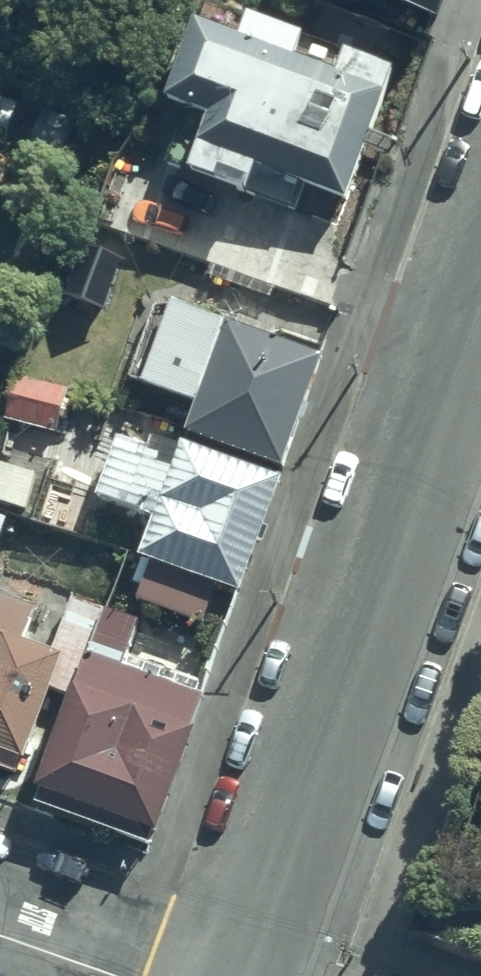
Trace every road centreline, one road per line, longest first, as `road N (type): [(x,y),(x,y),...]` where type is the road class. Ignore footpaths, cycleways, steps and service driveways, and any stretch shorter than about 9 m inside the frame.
road 1 (residential): [(480,331),(255,975)]
road 2 (residential): [(0,935),(116,975)]

